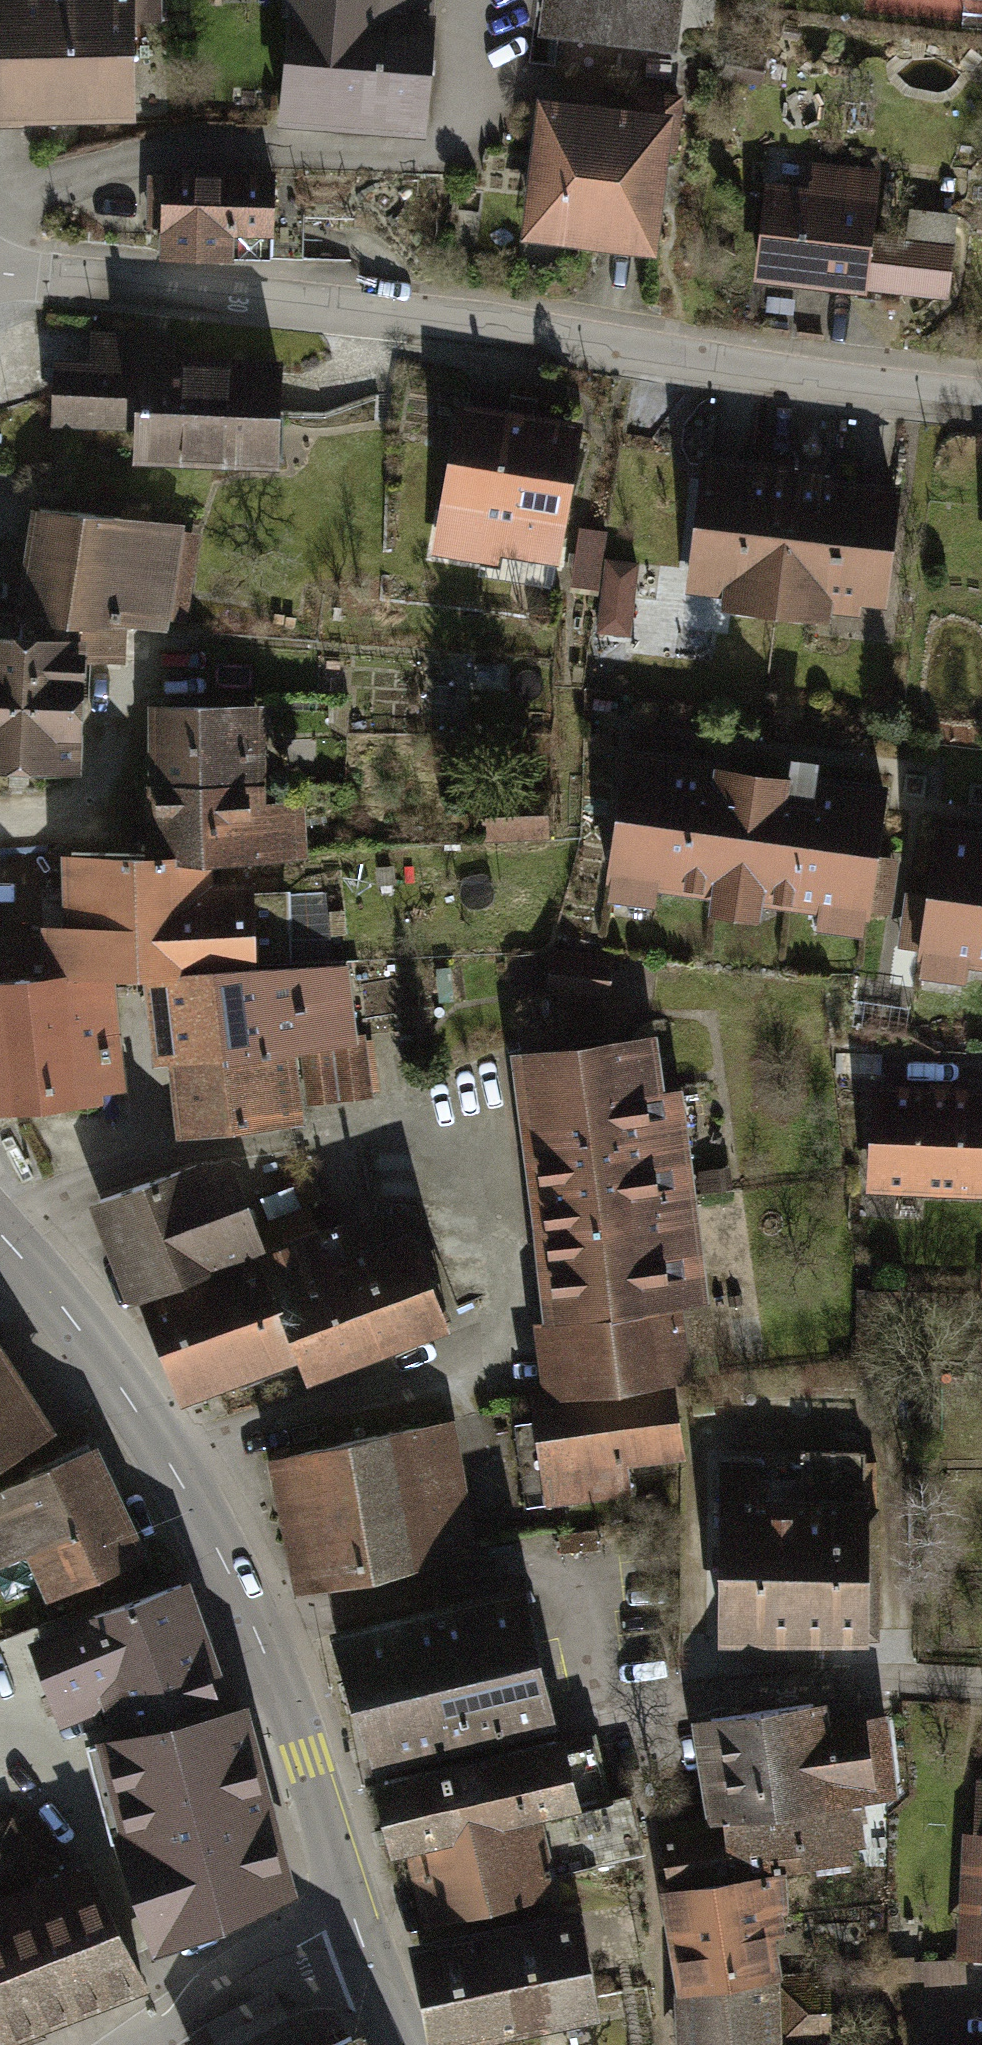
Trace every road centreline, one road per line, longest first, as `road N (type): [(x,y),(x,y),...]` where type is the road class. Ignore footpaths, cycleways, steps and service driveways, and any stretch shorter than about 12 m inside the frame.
road 1 (residential): [(0,272),(466,324),(981,395)]
road 2 (secondary): [(361,1935),(219,1552),(67,1305),(0,1234)]
road 3 (residential): [(0,216),(16,196),(199,146),(500,157)]
road 4 (residential): [(981,1684),(816,1680),(693,1694),(612,1716)]
road 5 (residential): [(141,2044),(194,2007),(361,1935)]

